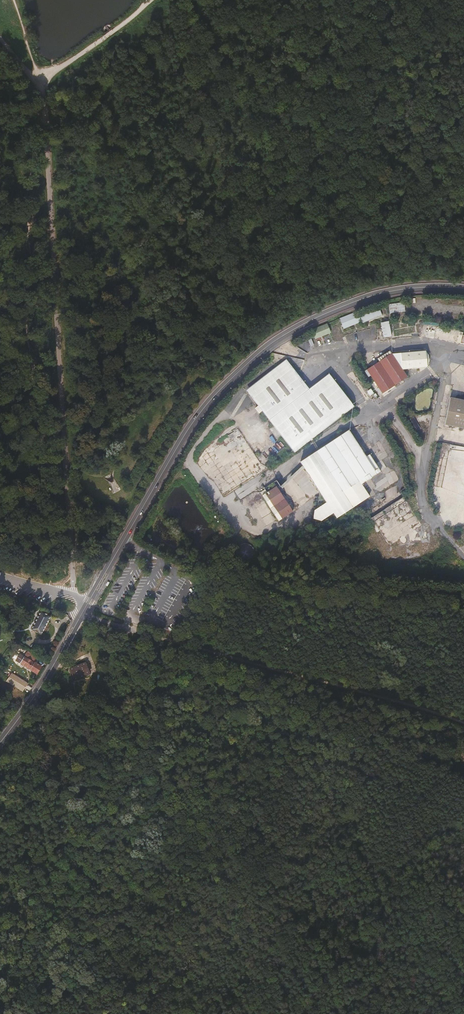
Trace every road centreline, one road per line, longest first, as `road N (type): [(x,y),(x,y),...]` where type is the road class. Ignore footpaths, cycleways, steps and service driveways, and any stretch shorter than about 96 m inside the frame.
road 1 (secondary): [(87,604),(187,431),(245,364),(339,307),(394,290),(463,289)]
road 2 (track): [(160,638),(463,722)]
road 3 (secondary): [(87,604),(0,741)]
road 4 (track): [(43,83),(146,3)]

